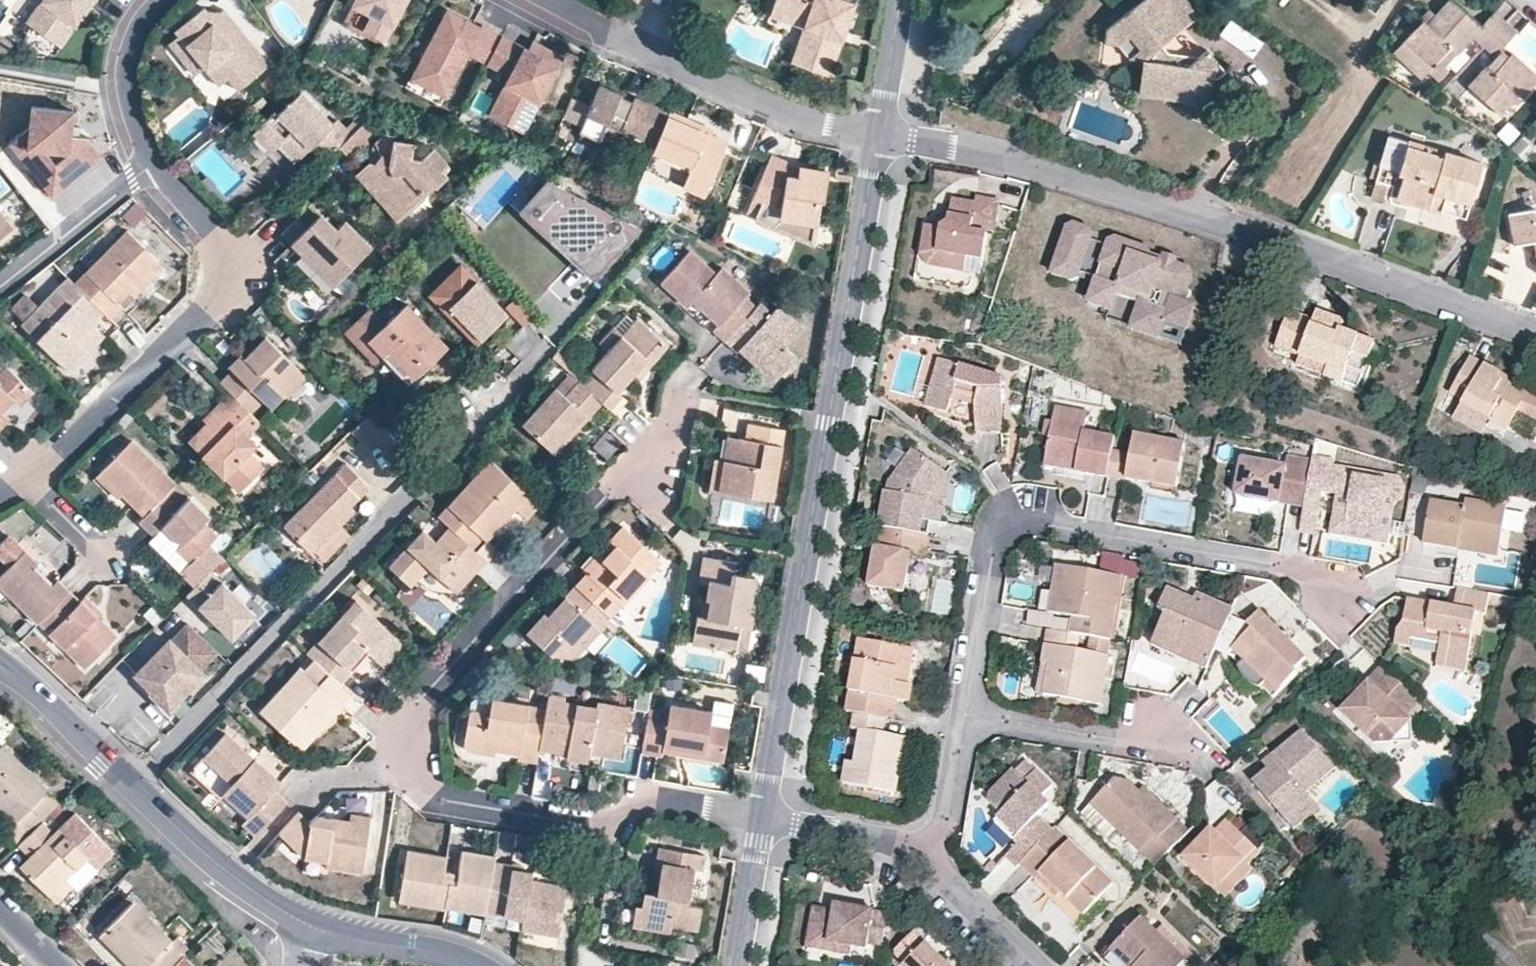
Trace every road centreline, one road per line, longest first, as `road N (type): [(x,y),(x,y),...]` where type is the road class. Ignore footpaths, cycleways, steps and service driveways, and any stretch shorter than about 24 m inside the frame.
road 1 (residential): [(638,471),(603,488),(417,694),(399,743),(407,775),(431,796),(605,829),(643,798),(760,816)]
road 2 (residential): [(760,816),(875,135)]
road 3 (residential): [(875,135),(1072,172),(1535,332)]
road 4 (residential): [(0,492),(32,474),(225,293),(232,264),(214,230),(162,177),(128,93),(130,54),(164,0)]
road 5 (residential): [(508,394),(130,783)]
road 6 (residential): [(1340,591),(1248,560),(1030,522),(1002,526),(987,551),(961,715)]
road 7 (residential): [(535,0),(806,121),(875,135)]
road 8 (tertiary): [(130,783),(249,893),(306,925)]
road 9 (residential): [(1173,731),(1110,740),(961,715)]
road 10 (residential): [(934,869),(896,840),(760,816)]
road 11 (tertiary): [(306,925),(477,965)]
road 12 (tertiary): [(3,669),(130,783)]
road 13 (residential): [(961,715),(934,869)]
road 14 (residential): [(735,965),(760,816)]
road 15 (residential): [(1033,965),(934,869)]
road 16 (residential): [(875,135),(899,0)]

